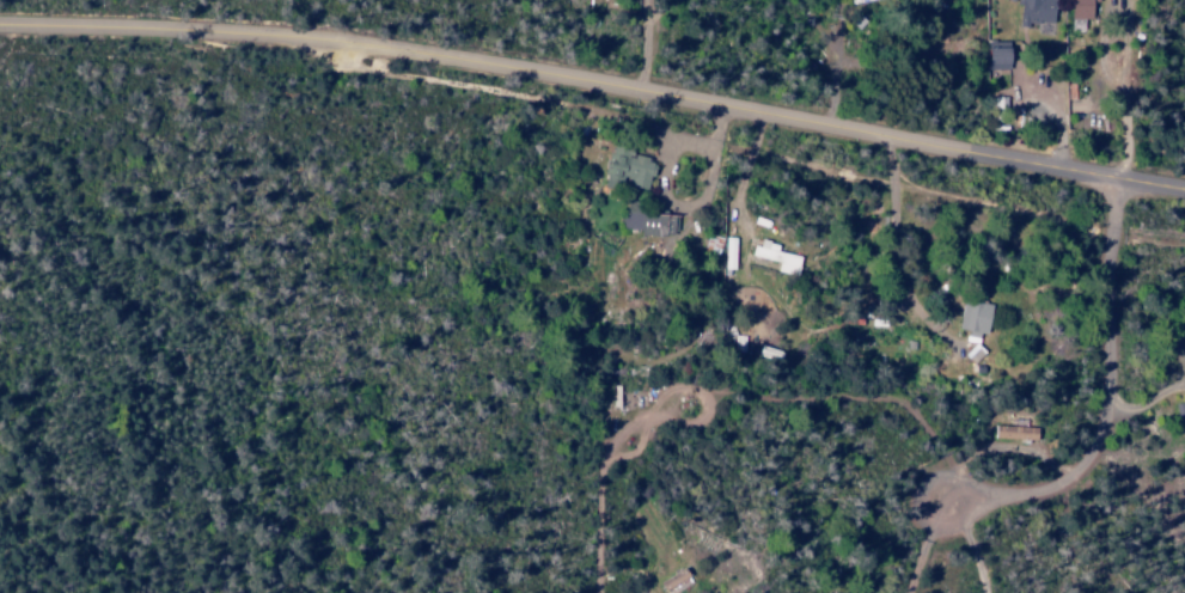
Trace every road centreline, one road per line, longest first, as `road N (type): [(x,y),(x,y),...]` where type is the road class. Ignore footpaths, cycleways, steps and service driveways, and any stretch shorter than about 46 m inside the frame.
road 1 (tertiary): [(0,30),(334,47),(1184,198)]
road 2 (residential): [(589,592),(595,415),(617,385),(727,330),(735,236),(768,122)]

